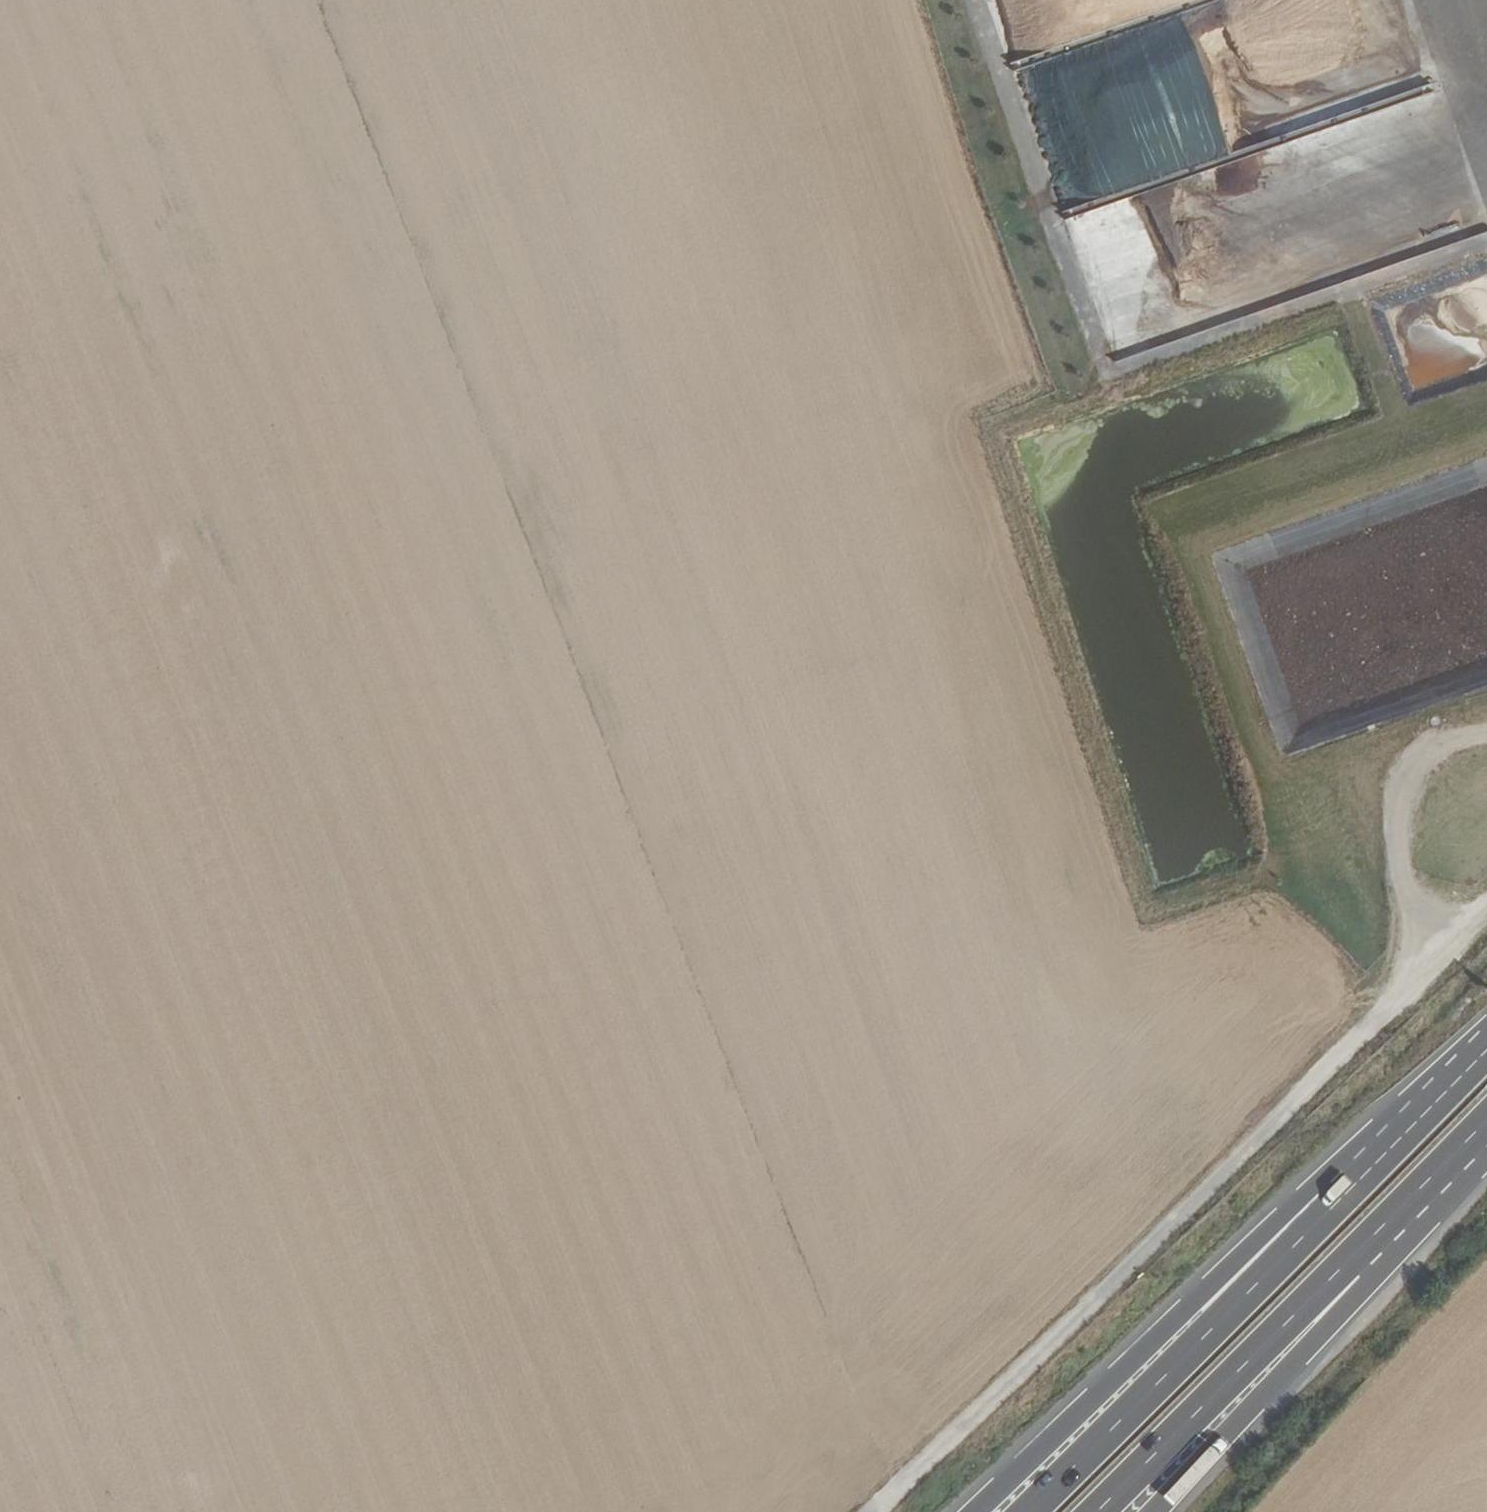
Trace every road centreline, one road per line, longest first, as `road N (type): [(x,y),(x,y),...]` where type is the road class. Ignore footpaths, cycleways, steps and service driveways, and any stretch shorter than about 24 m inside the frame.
road 1 (track): [(1486,924),(861,1511)]
road 2 (trunk): [(1337,1185),(1318,1189),(1256,1238),(977,1511)]
road 3 (trunk): [(1337,1185),(1017,1511)]
road 4 (trunk): [(1084,1511),(1373,1238)]
road 5 (trunk): [(1161,1511),(1358,1295),(1373,1238)]
road 6 (trunk): [(1486,1038),(1337,1185)]
road 7 (trunk): [(1373,1238),(1486,1125)]

